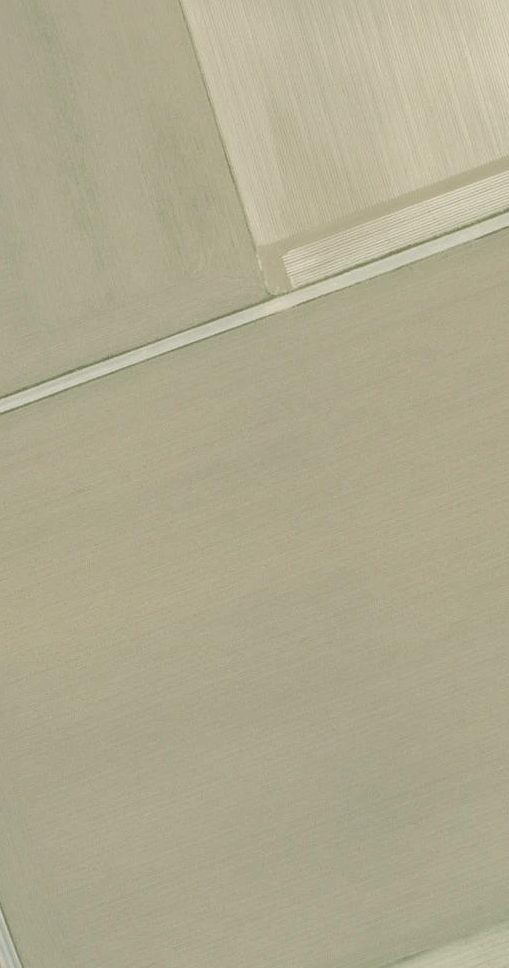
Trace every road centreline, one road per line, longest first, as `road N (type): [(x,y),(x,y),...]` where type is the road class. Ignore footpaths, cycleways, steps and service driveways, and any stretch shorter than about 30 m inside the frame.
road 1 (track): [(0,405),(508,217)]

